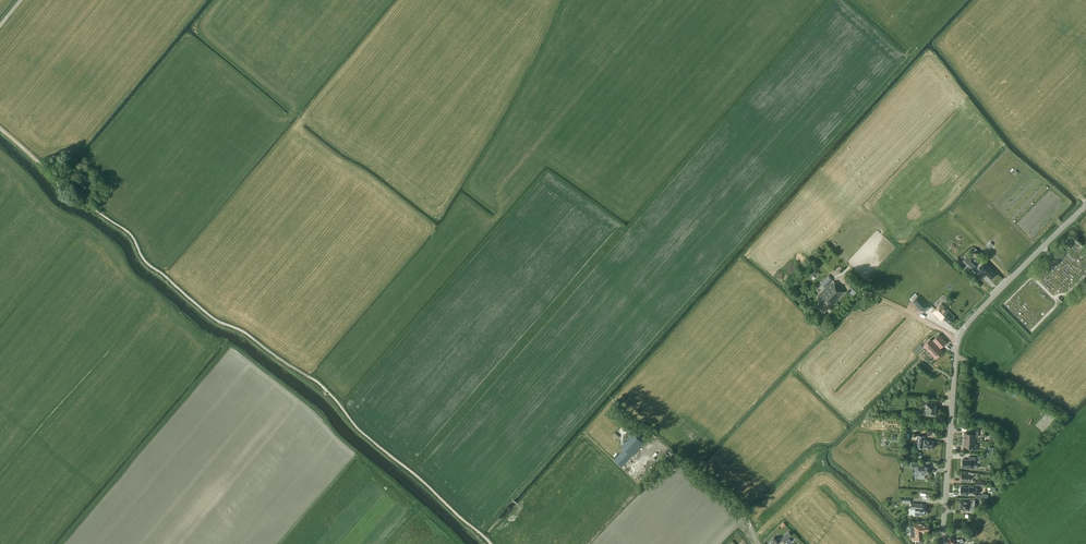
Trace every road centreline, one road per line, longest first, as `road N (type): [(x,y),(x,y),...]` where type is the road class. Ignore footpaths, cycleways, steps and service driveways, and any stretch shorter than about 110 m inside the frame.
road 1 (tertiary): [(944,543),(959,335),(1085,205)]

